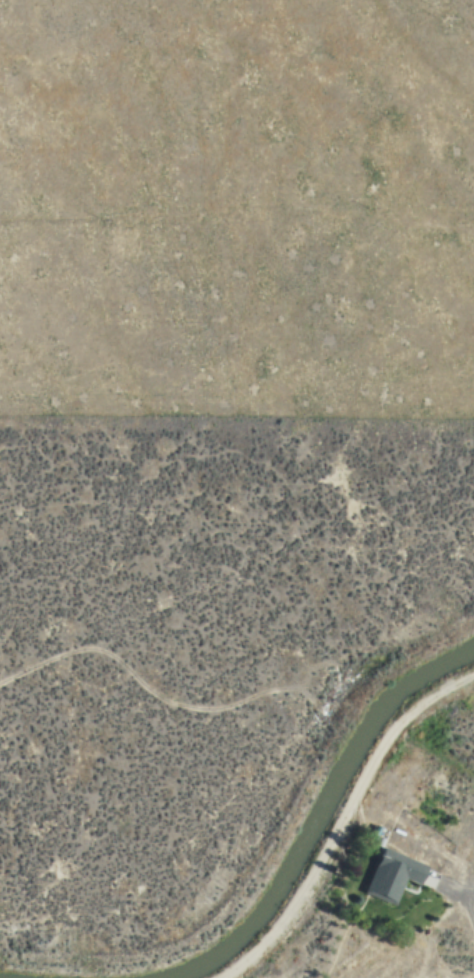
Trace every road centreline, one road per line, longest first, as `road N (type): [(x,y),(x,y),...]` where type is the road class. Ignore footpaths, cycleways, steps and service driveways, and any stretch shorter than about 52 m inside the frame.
road 1 (track): [(0,221),(441,265),(473,221)]
road 2 (track): [(328,672),(199,708),(161,698),(99,647),(64,652),(0,681)]

